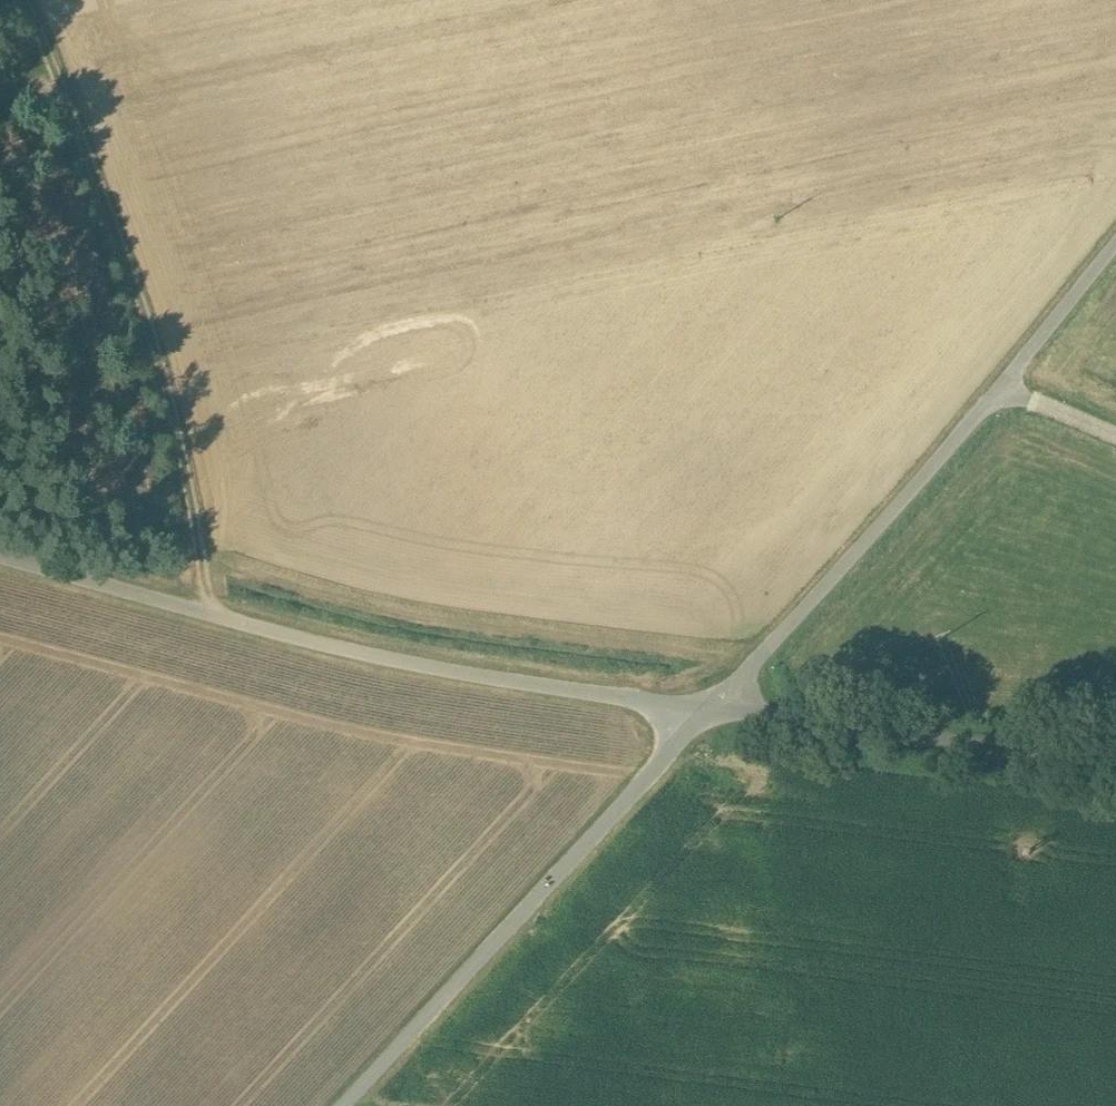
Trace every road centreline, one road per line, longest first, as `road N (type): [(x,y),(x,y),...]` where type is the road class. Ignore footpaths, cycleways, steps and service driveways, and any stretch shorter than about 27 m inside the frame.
road 1 (unclassified): [(0,566),(375,658),(707,706)]
road 2 (unclassified): [(1115,253),(1005,391),(707,706)]
road 3 (unclassified): [(707,706),(343,1105)]
road 4 (residential): [(707,706),(1115,759)]
road 5 (track): [(209,620),(187,495),(136,304)]

